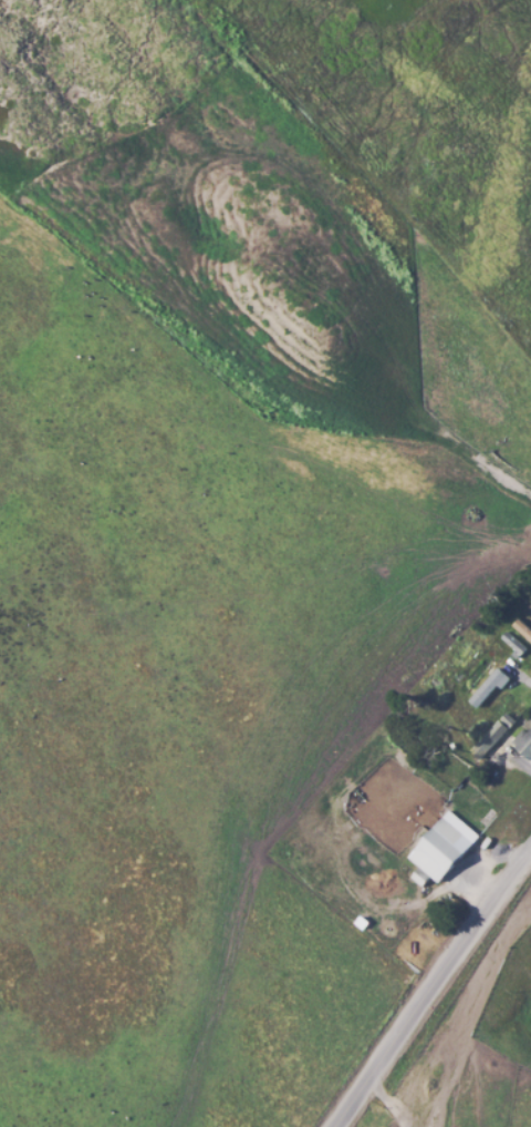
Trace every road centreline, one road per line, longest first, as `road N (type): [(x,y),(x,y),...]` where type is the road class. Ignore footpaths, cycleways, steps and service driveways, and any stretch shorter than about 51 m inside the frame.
road 1 (secondary): [(530,848),(335,1126)]

